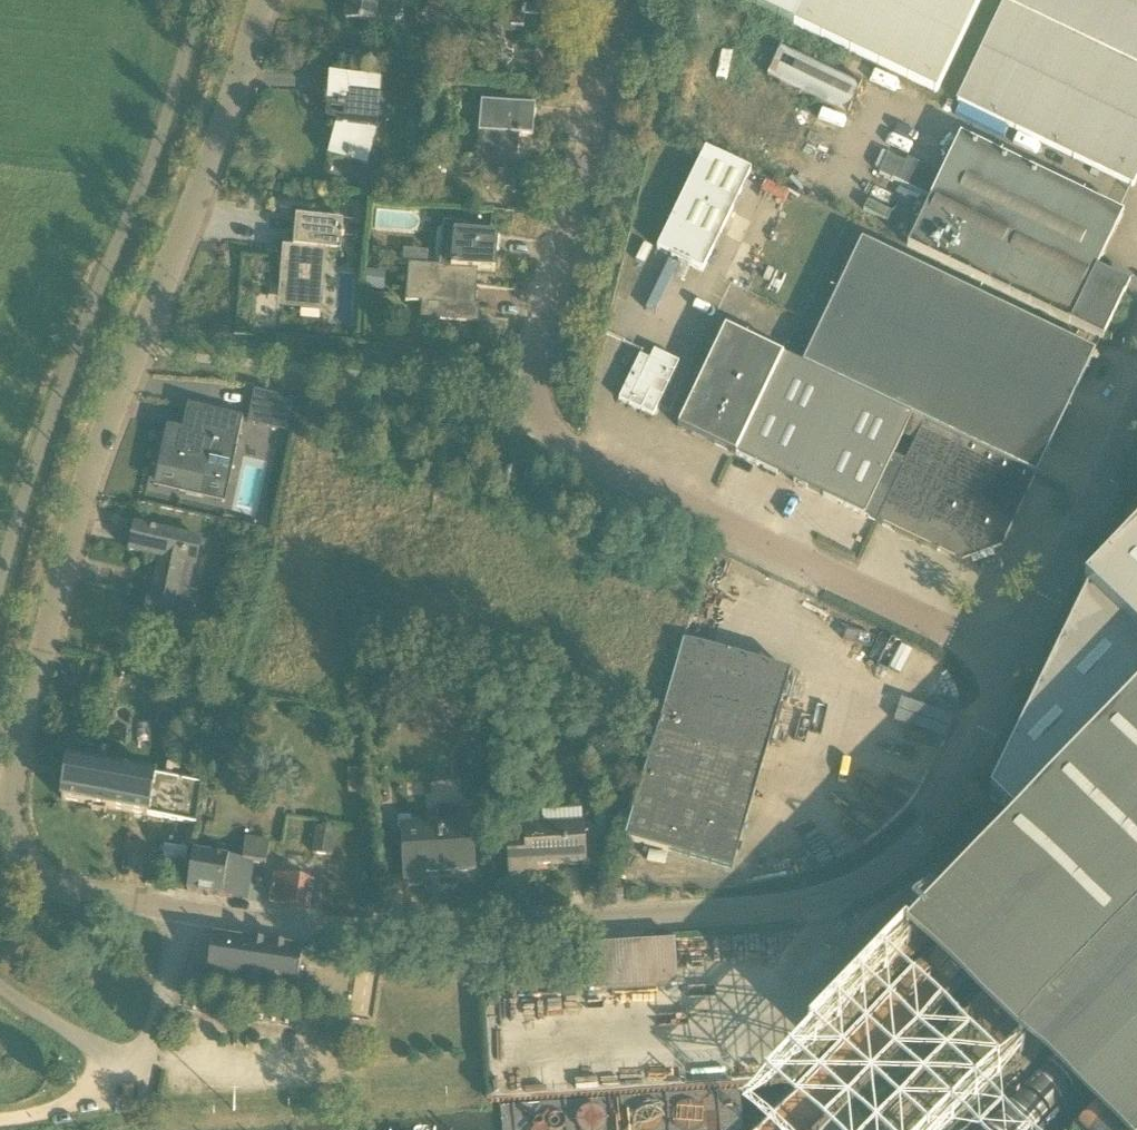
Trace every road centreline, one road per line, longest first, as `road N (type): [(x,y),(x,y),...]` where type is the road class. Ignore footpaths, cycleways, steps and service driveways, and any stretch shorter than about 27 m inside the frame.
road 1 (residential): [(1017,669),(538,429),(529,385),(624,0)]
road 2 (residential): [(81,903),(19,856),(16,816),(42,651),(69,541),(262,0)]
road 3 (residential): [(184,913),(333,932),(811,906),(885,876),(930,835),(1017,669)]
road 4 (unclassified): [(195,0),(0,573)]
road 5 (unclassified): [(0,988),(109,1053),(159,1059),(184,913)]
road 6 (residential): [(1017,669),(1136,416)]
road 7 (track): [(159,1059),(43,1114)]

